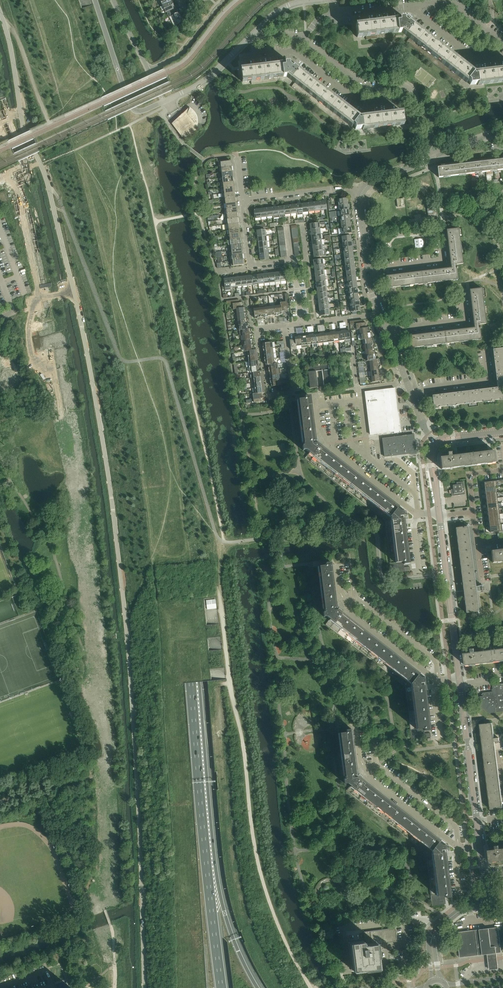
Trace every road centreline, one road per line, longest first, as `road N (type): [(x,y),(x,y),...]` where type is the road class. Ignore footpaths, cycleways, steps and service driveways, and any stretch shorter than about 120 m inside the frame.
road 1 (motorway): [(42,0),(111,243),(151,445),(196,987)]
road 2 (unclassified): [(145,987),(131,687),(113,502),(81,320),(23,120),(0,8)]
road 3 (motorway): [(35,0),(77,133),(131,373),(154,525),(177,806)]
road 4 (motorway): [(258,987),(220,894),(184,521),(166,431)]
road 5 (motorway): [(222,987),(166,431)]
road 6 (motorway): [(166,431),(117,198),(59,0)]
road 7 (residential): [(315,0),(274,13),(213,73),(166,101)]
road 8 (motorway): [(177,806),(187,987)]
road 9 (motorway): [(177,806),(177,987)]
road 10 (unclassified): [(459,677),(439,514)]
road 11 (unclassified): [(479,844),(460,683)]
road 12 (residential): [(292,53),(362,105),(414,101)]
road 13 (residential): [(414,101),(406,86),(367,89),(302,39)]
road 14 (residential): [(242,201),(362,192)]

